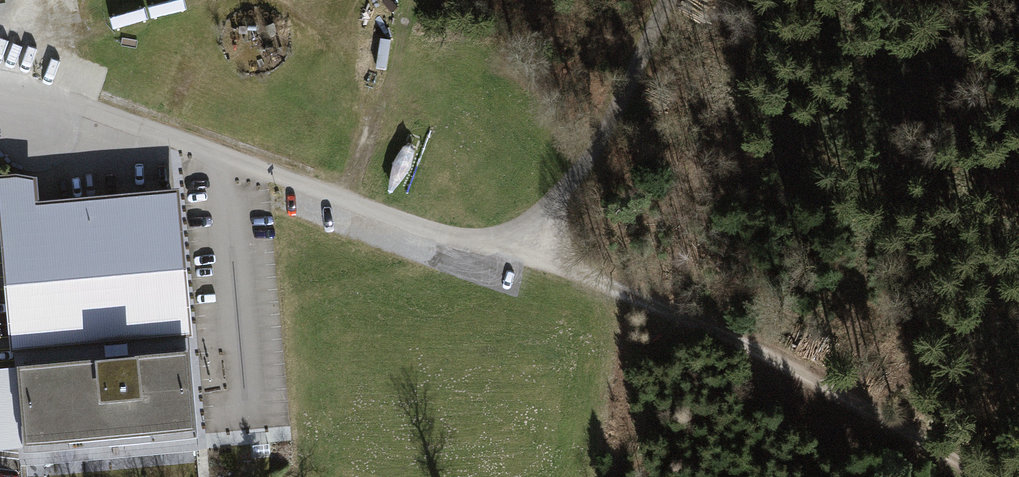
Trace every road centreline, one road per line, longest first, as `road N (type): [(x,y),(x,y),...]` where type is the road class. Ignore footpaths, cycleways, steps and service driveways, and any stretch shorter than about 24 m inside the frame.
road 1 (track): [(671,0),(583,165),(528,220),(501,235),(432,231),(222,155)]
road 2 (track): [(981,476),(778,367),(484,238)]
road 3 (residential): [(222,155),(88,108),(0,94)]

